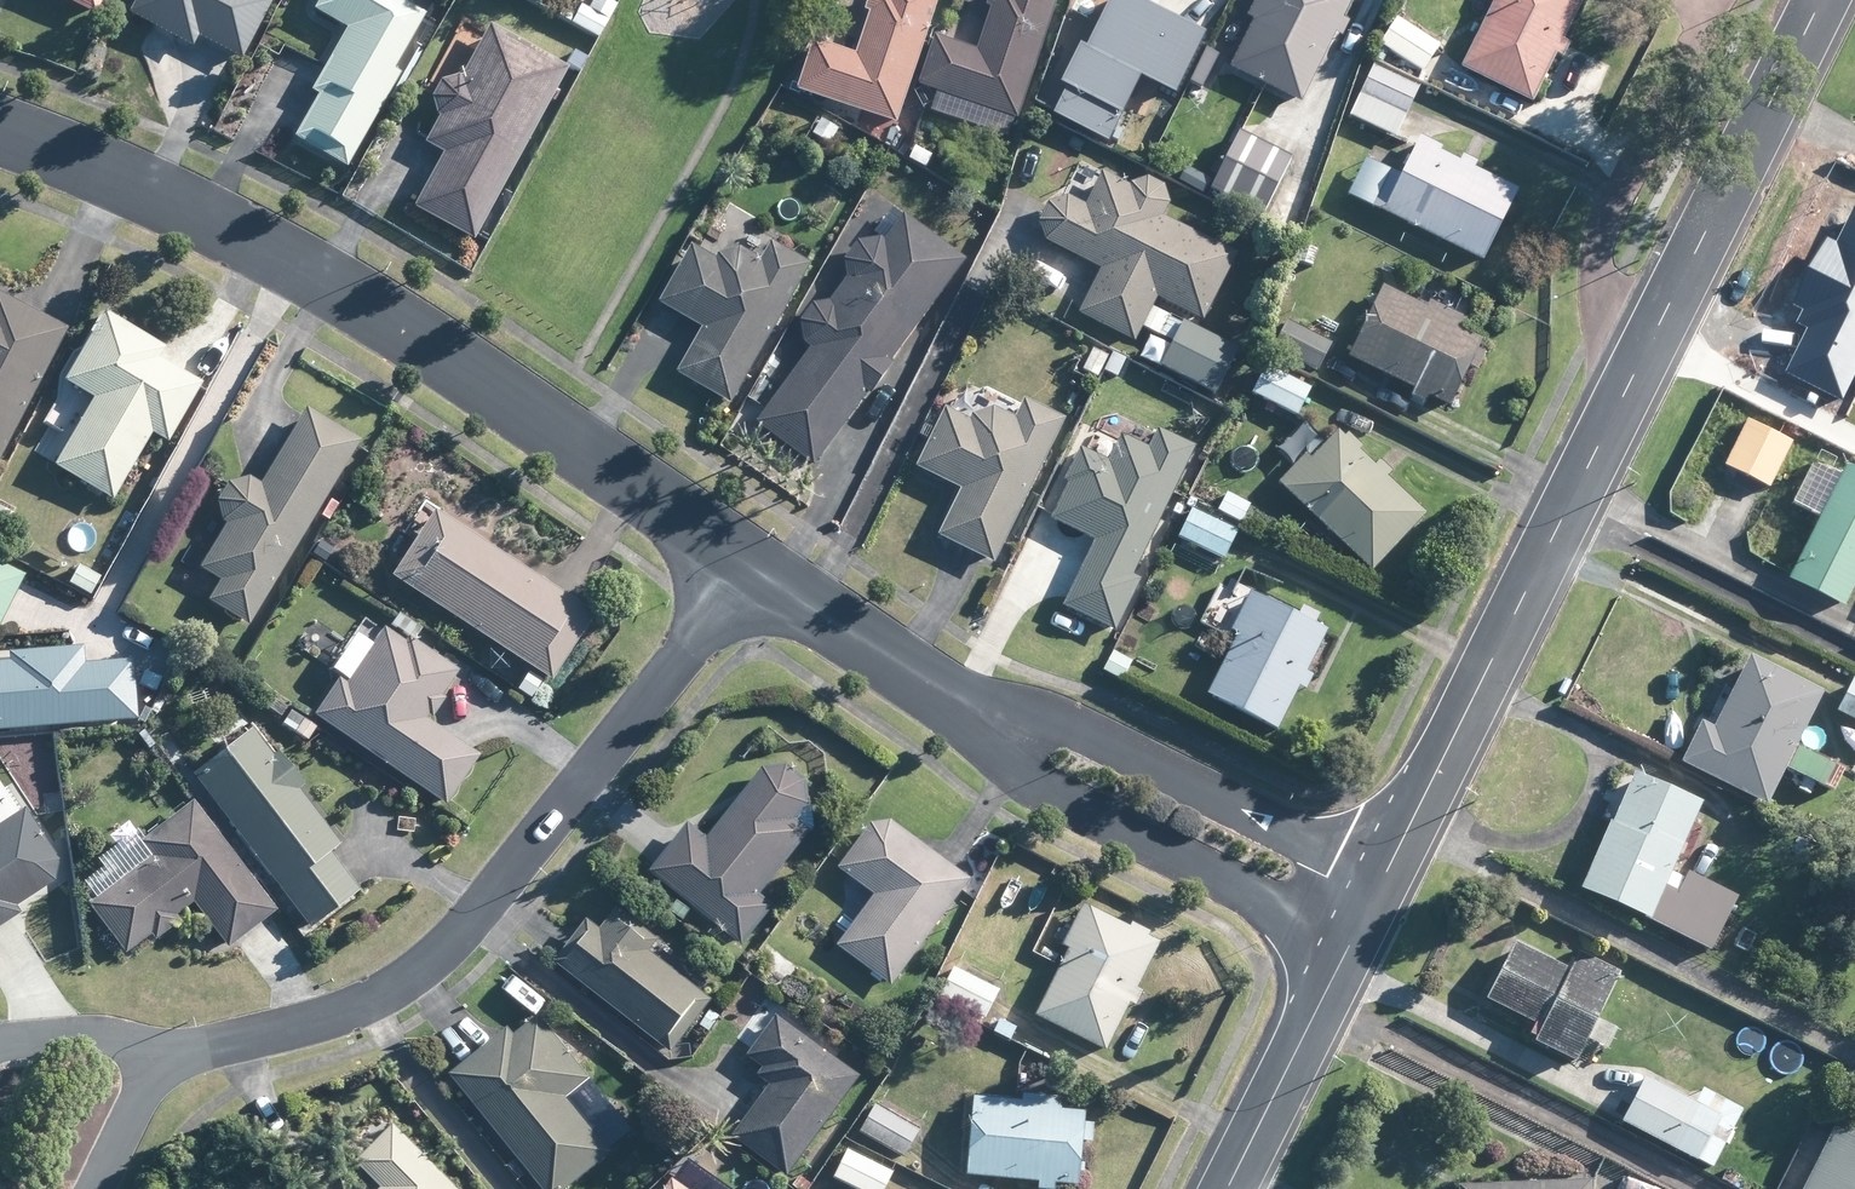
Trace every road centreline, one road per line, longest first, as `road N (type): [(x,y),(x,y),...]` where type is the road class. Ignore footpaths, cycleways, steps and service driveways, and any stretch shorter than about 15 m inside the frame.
road 1 (residential): [(1367,911),(1822,0)]
road 2 (residential): [(756,563),(545,418),(239,231),(0,131)]
road 3 (residential): [(161,1056),(411,984),(455,940),(756,563)]
road 4 (residential): [(1367,911),(1068,762),(756,563)]
road 5 (residential): [(1225,1188),(1367,911)]
road 6 (residential): [(161,1056),(100,1188)]

